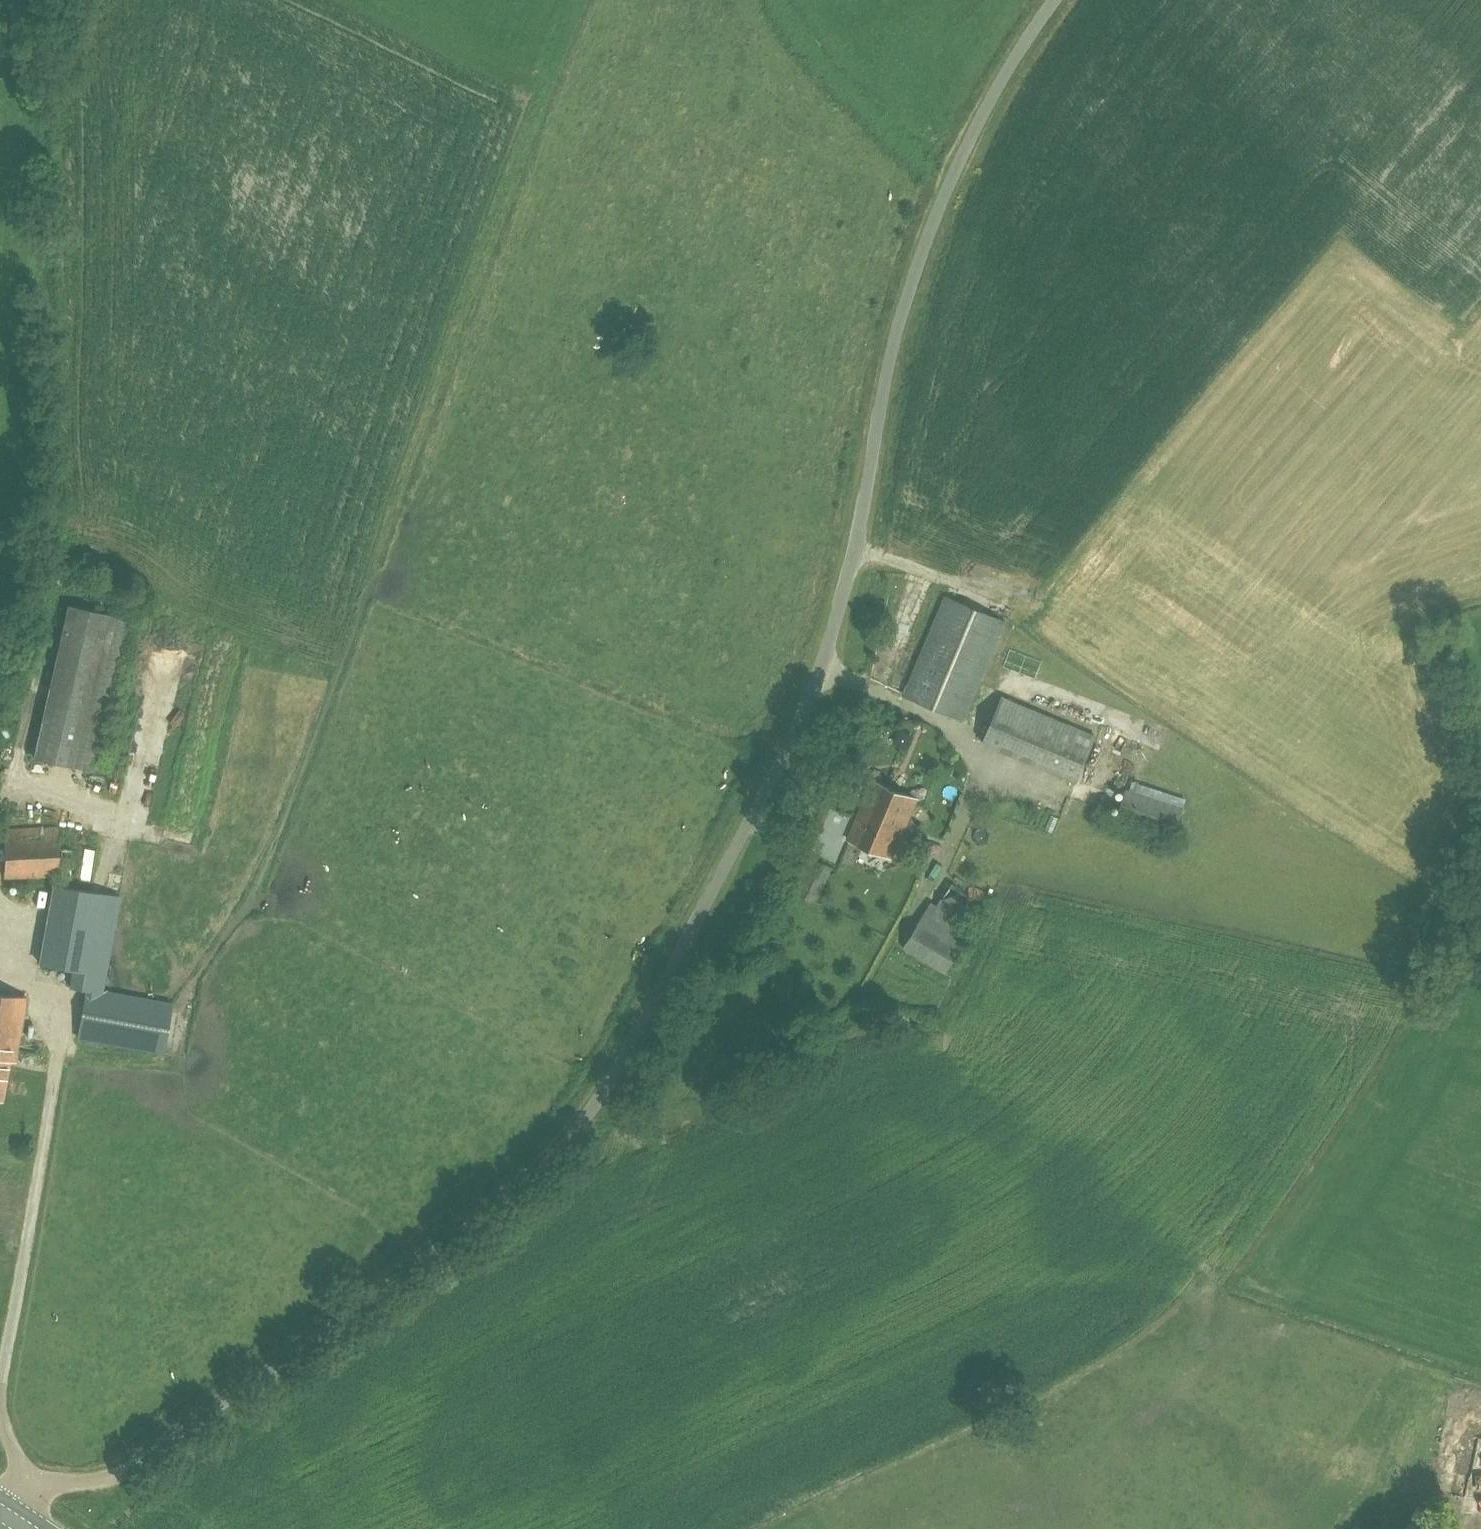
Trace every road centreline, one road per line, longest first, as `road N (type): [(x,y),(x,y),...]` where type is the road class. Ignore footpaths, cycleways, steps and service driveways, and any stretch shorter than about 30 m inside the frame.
road 1 (unclassified): [(10,1521),(36,1492),(127,1472),(523,1186),(587,1119),(808,699),(847,583),(889,369),(920,259),(991,97),(1055,0)]

